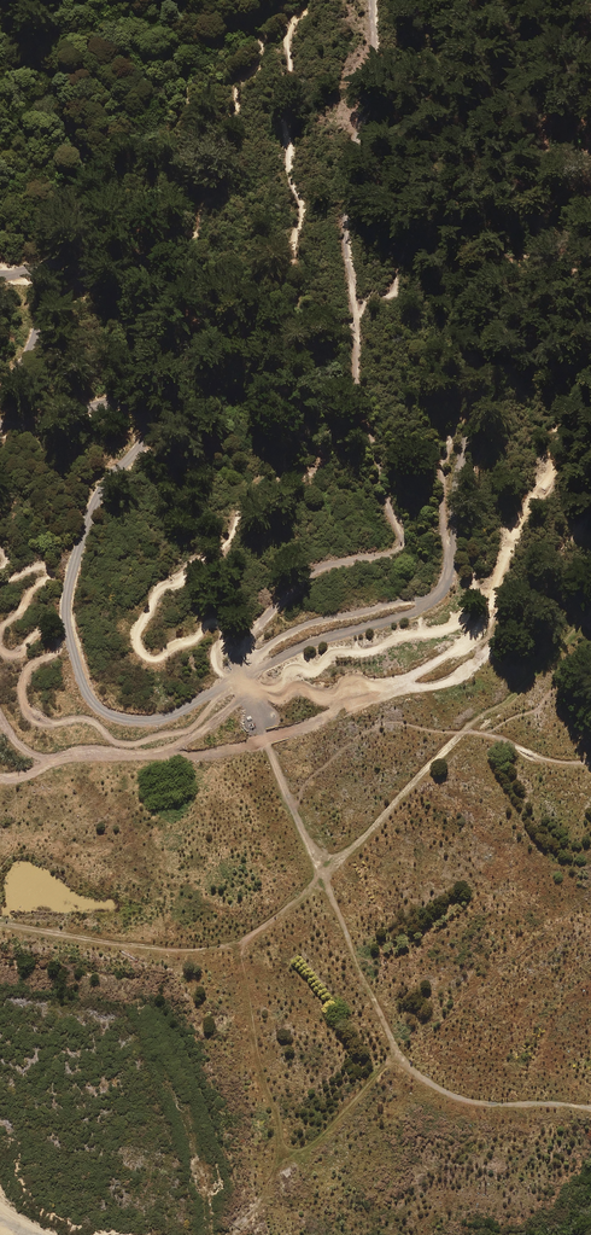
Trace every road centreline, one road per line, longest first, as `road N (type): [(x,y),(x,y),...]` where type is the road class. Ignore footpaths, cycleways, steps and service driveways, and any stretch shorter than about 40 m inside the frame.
road 1 (track): [(590,161),(498,331),(462,468),(449,574),(412,613),(313,643),(160,719),(105,711),(79,672),(68,595),(93,508),(153,432),(154,406),(140,401),(0,426)]
road 2 (track): [(590,1106),(483,1105),(445,1093),(403,1063),(243,677)]
road 3 (track): [(253,933),(240,960),(285,1167),(232,1234)]
road 4 (track): [(18,0),(103,203),(84,261),(72,265)]
road 5 (track): [(434,598),(300,627),(264,649),(250,673)]
road 6 (track): [(400,1056),(285,1167)]
road 7 (track): [(0,384),(36,343),(47,302),(72,265)]

